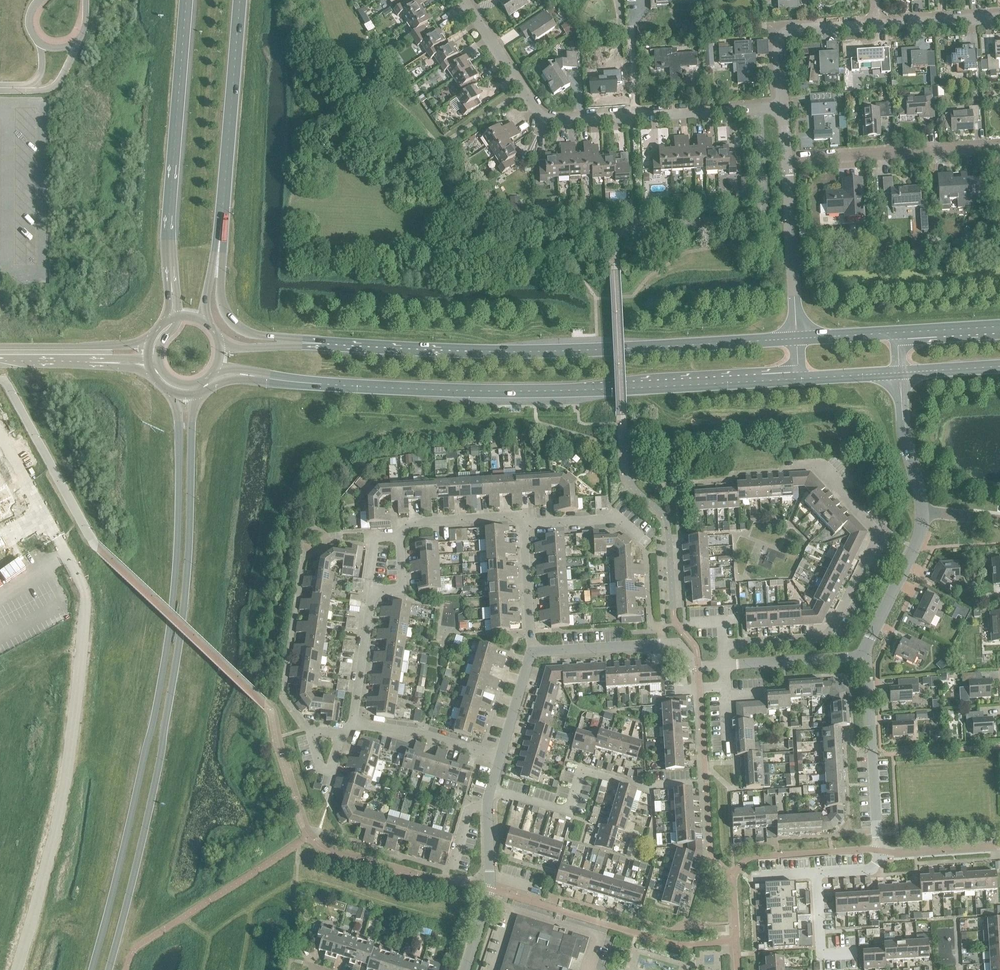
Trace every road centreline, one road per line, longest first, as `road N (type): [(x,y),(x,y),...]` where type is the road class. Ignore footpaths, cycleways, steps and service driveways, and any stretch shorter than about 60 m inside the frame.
road 1 (secondary): [(177,394),(173,605),(152,733),(91,969)]
road 2 (secondary): [(108,969),(161,755),(185,597),(194,395)]
road 3 (secondary): [(252,376),(444,391),(798,380)]
road 4 (residential): [(19,969),(65,778),(83,602),(73,564),(41,515)]
road 5 (secondary): [(795,335),(558,349),(336,346)]
road 6 (residential): [(724,643),(821,638),(832,628),(875,541),(871,525),(816,468)]
road 7 (secondary): [(188,0),(171,283)]
road 8 (residential): [(491,789),(564,810),(586,771),(643,787),(705,784)]
road 9 (residential): [(634,114),(540,113),(464,0)]
road 10 (secondary): [(336,346),(251,333),(233,322),(221,297),(222,205)]
road 11 (residential): [(784,157),(999,146)]
road 12 (secondary): [(222,205),(240,0)]
road 13 (tertiary): [(725,665),(699,666),(682,648),(662,644),(534,656)]
road 14 (residential): [(876,851),(865,657)]
road 15 (tertiary): [(795,335),(784,157)]
road 16 (tertiary): [(779,105),(775,43),(784,30),(875,23)]
road 17 (tertiary): [(865,657),(925,514)]
road 18 (residential): [(500,758),(421,732),(352,725)]
road 19 (tertiary): [(149,343),(0,348)]
road 20 (tertiary): [(925,514),(904,439),(899,373)]
road 21 (residential): [(534,656),(522,515)]
road 22 (tertiary): [(865,657),(725,665)]
road 23 (residential): [(522,515),(533,523),(614,520),(646,548)]
road 24 (residential): [(352,725),(369,589)]
road 25 (residential): [(399,537),(411,521),(522,515)]
road 26 (residential): [(760,106),(634,114)]
road 27 (tertiary): [(875,23),(999,16)]
road 28 (residential): [(876,851),(999,846)]

